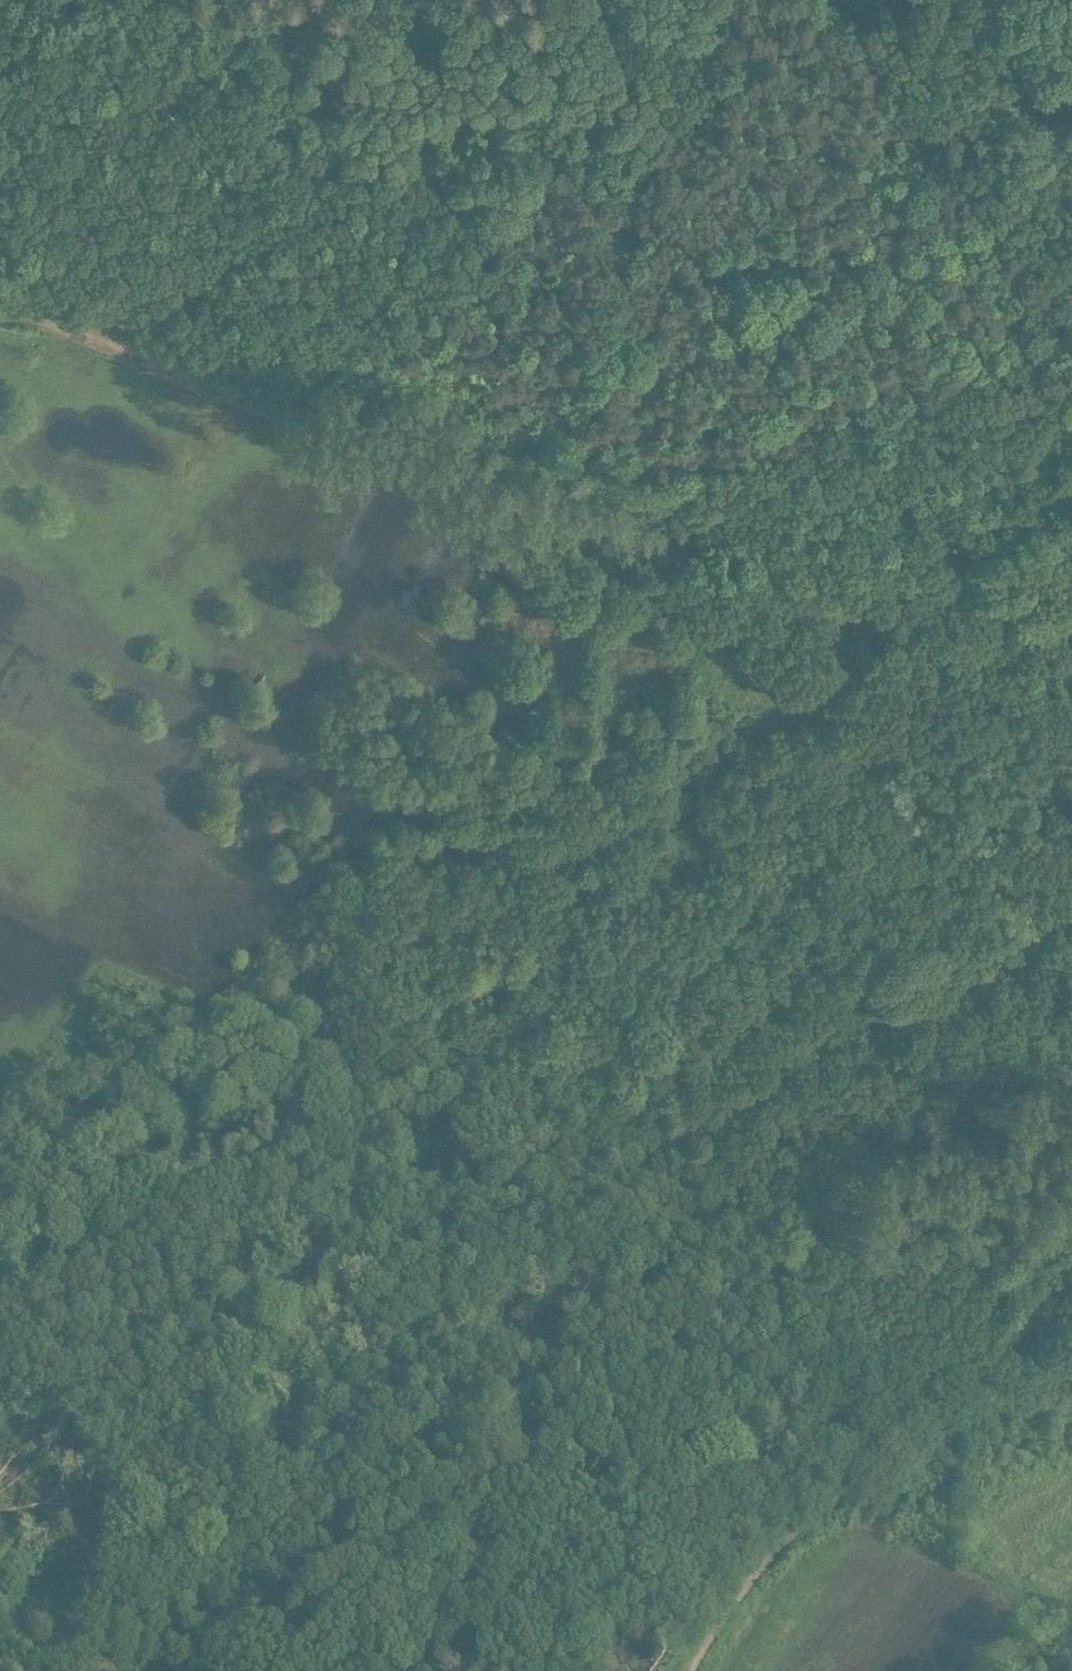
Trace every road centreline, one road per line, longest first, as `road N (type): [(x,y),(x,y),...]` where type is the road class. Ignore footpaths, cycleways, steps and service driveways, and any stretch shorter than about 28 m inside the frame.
road 1 (track): [(1071,1312),(936,1401),(813,1506),(766,1554),(688,1670)]

